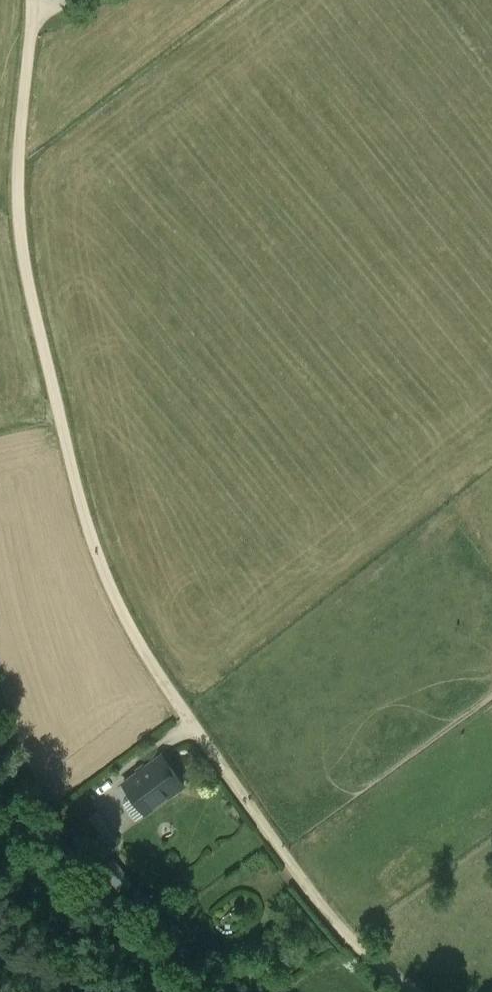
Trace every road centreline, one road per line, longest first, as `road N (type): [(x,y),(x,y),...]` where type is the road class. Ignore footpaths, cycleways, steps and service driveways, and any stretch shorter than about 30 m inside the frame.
road 1 (track): [(416,991),(314,896),(179,711),(96,570),(48,406),(16,243),(14,167),(32,0)]

